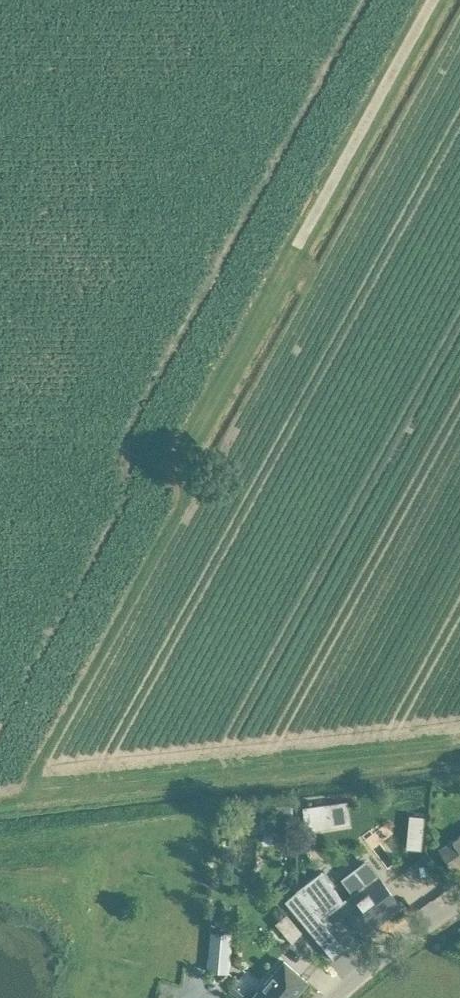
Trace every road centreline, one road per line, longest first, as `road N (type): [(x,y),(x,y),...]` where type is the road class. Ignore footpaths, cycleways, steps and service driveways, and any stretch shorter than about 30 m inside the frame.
road 1 (unclassified): [(338,997),(459,902)]

